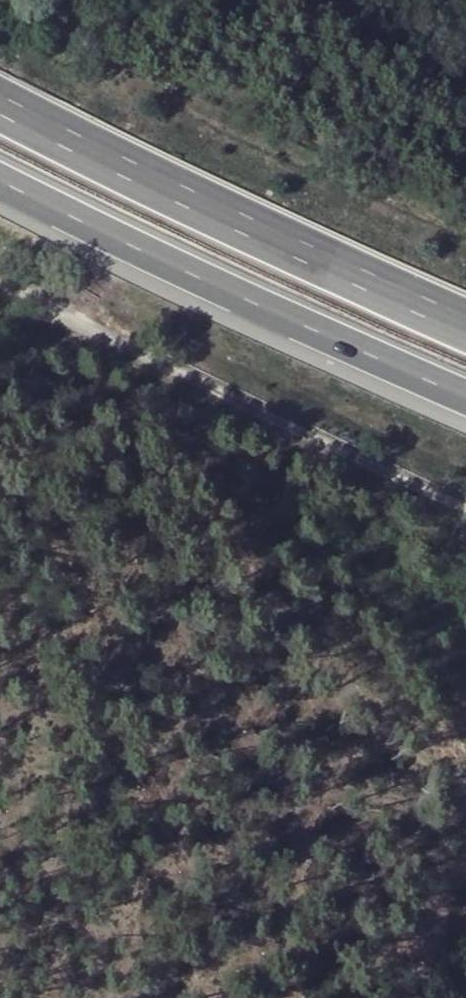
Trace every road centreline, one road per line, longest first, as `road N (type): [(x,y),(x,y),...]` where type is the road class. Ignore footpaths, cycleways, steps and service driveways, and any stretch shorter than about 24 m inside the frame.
road 1 (unclassified): [(0,283),(465,508)]
road 2 (motorway): [(465,288),(0,73)]
road 3 (motorway): [(0,225),(465,436)]

